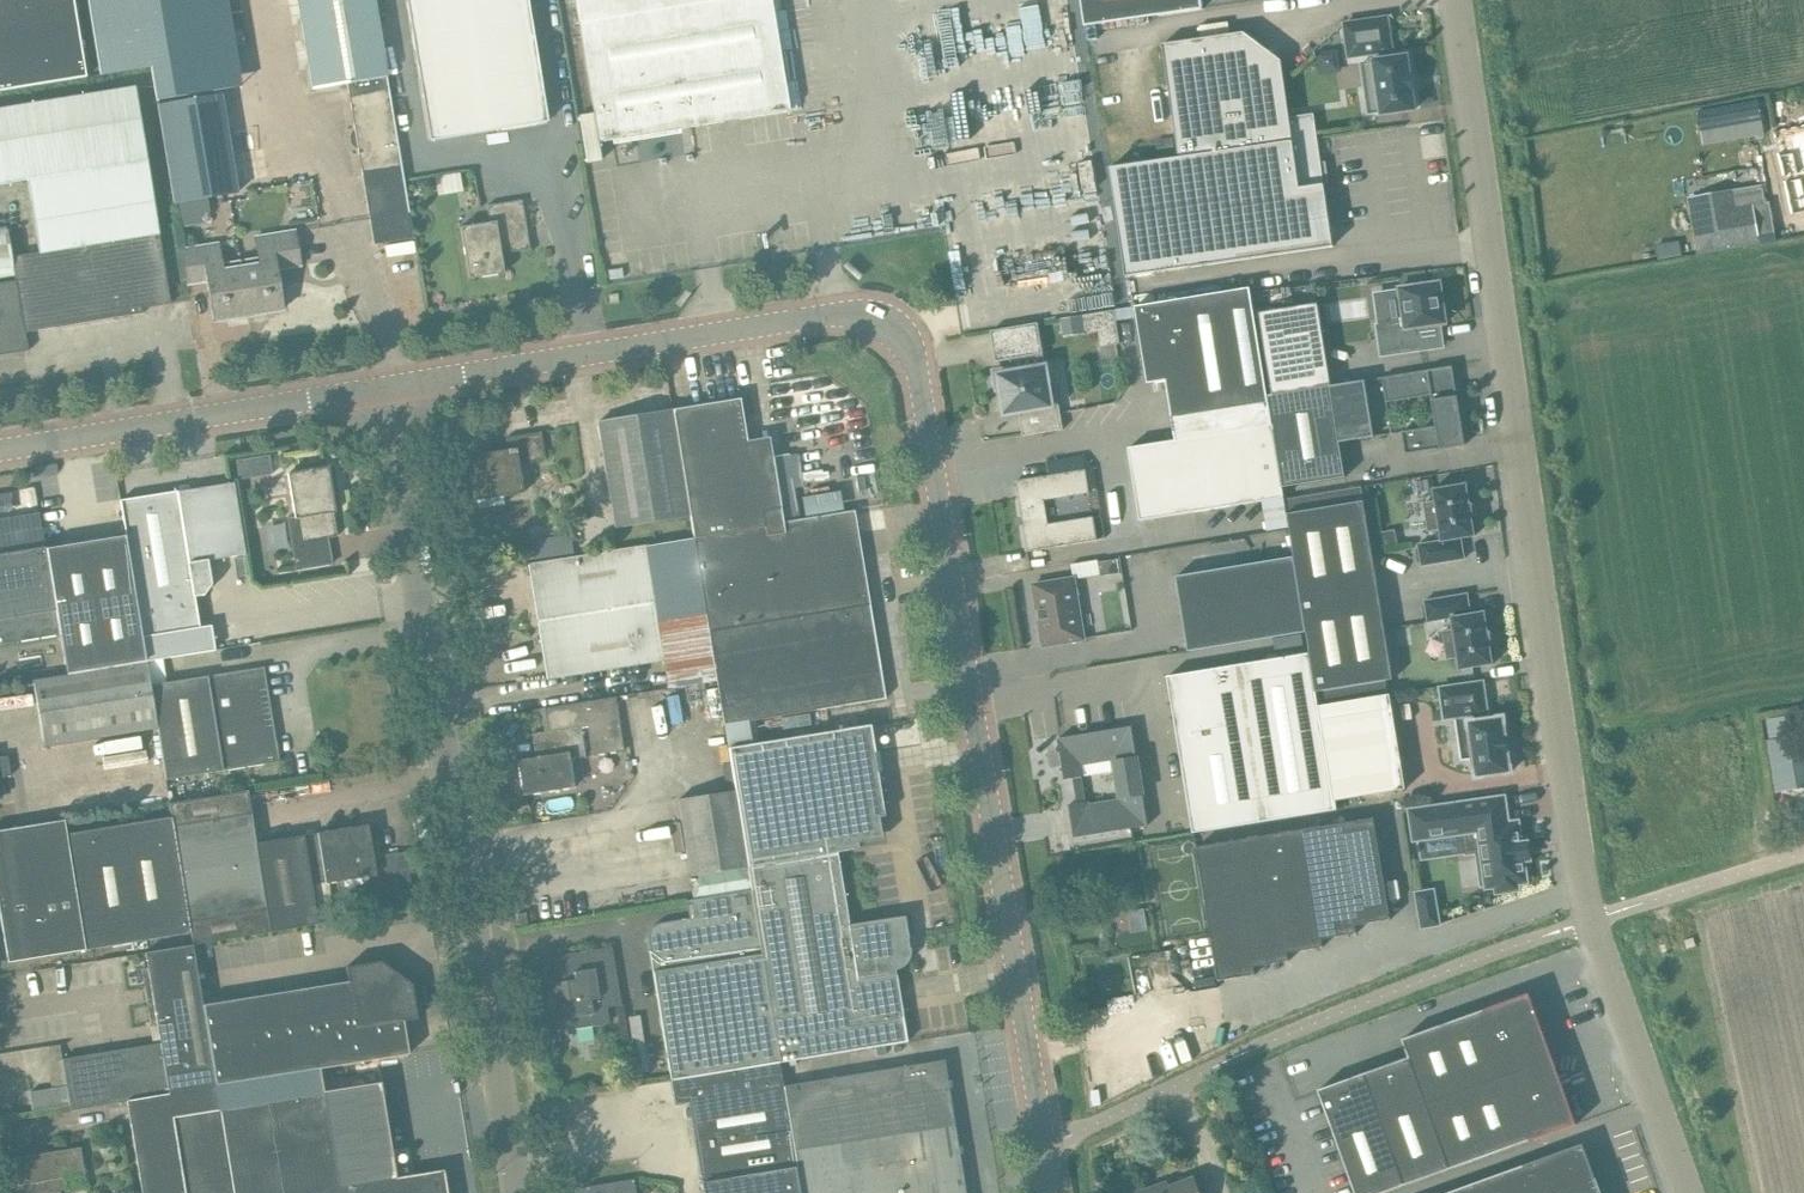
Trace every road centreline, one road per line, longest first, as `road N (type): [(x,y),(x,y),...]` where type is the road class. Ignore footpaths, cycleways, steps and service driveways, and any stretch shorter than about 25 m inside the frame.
road 1 (unclassified): [(1462,0),(1579,848),(1595,918),(1693,1192)]
road 2 (unclassified): [(1046,1147),(926,384),(909,342),(889,321)]
road 3 (unclassified): [(520,1192),(387,389)]
road 4 (unclassified): [(387,389),(856,315),(889,321)]
road 5 (unclassified): [(0,451),(387,389)]
road 6 (unclassified): [(1046,1147),(1234,1057)]

